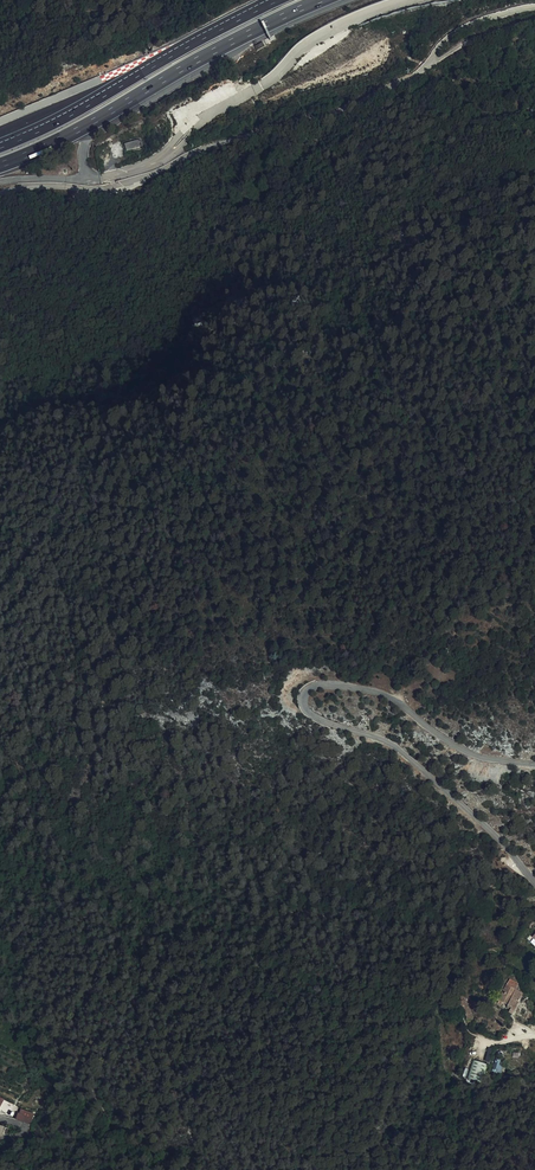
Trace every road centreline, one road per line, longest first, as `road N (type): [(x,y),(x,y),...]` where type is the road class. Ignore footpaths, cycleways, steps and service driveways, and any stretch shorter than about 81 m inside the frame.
road 1 (unclassified): [(534,883),(401,749),(319,720),(304,697),(324,684),(384,694),(470,755),(534,766)]
road 2 (motorway): [(0,165),(322,0)]
road 3 (motorway): [(277,0),(0,146)]
road 4 (unclassified): [(208,148),(116,186),(0,194)]

